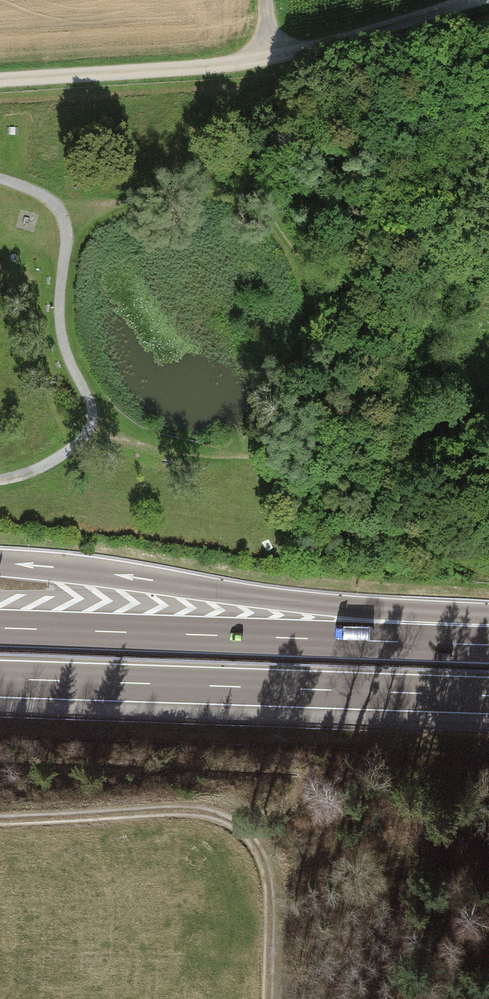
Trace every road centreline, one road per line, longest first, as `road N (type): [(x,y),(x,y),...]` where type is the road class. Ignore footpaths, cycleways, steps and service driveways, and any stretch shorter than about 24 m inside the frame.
road 1 (motorway): [(488,636),(0,563)]
road 2 (motorway): [(488,645),(0,628)]
road 3 (motorway): [(0,679),(488,695)]
road 4 (track): [(0,824),(180,815),(233,829),(267,866),(269,998)]
road 5 (track): [(0,83),(272,63)]
road 6 (track): [(272,63),(473,0)]

